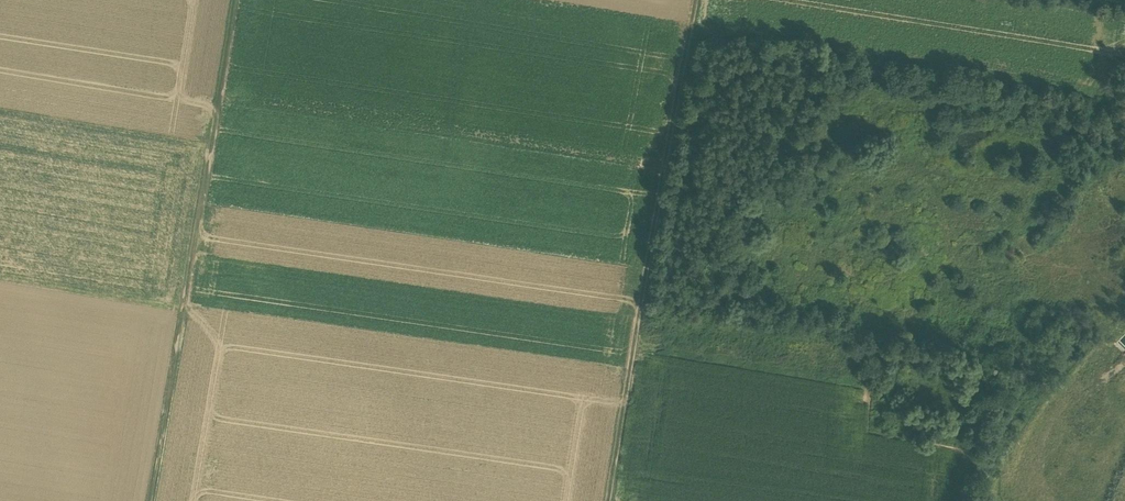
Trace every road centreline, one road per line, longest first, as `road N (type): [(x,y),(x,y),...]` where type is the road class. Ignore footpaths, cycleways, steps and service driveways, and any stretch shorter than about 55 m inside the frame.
road 1 (track): [(236,0),(149,500)]
road 2 (track): [(695,0),(608,500)]

